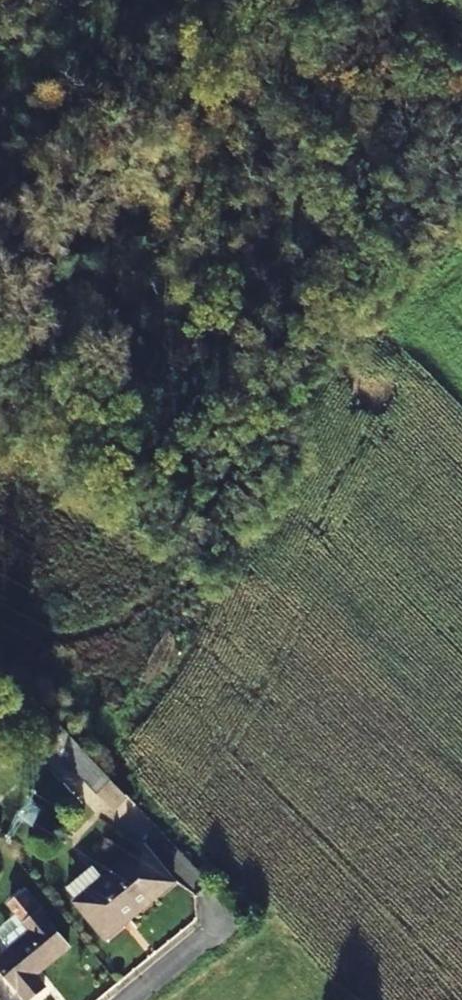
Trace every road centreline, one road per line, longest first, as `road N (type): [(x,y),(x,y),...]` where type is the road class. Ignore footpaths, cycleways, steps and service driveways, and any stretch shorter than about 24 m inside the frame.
road 1 (track): [(0,266),(249,0)]
road 2 (residential): [(123,999),(212,927),(147,824)]

